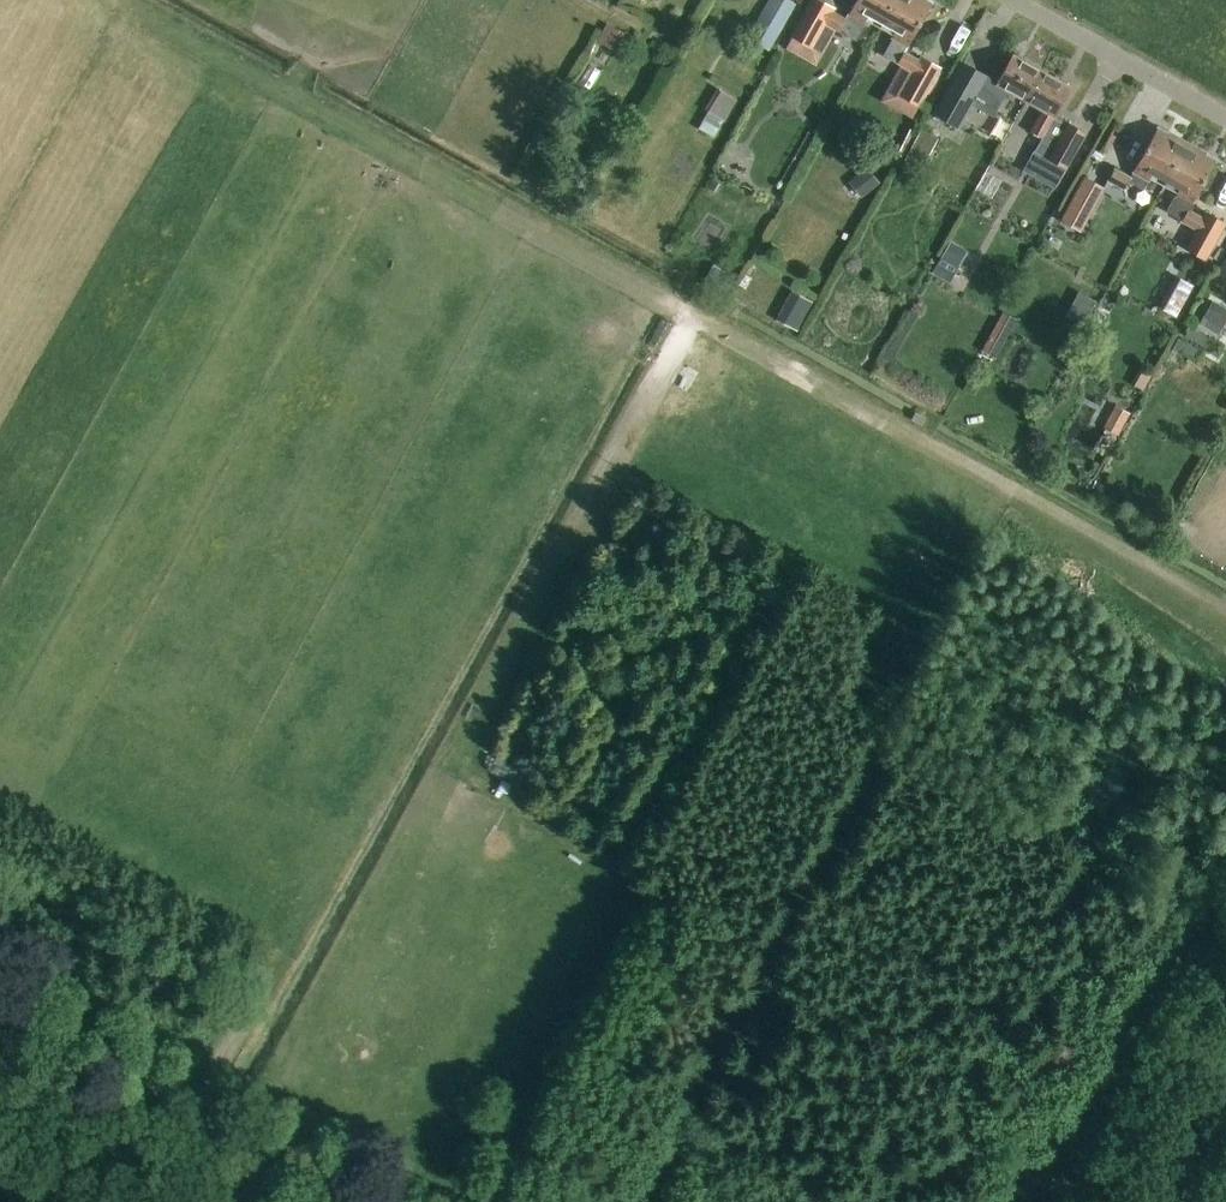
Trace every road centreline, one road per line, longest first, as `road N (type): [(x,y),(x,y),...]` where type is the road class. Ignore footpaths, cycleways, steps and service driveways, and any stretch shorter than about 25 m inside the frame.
road 1 (track): [(0,989),(384,1201)]
road 2 (track): [(1225,979),(1103,1201)]
road 3 (unclassified): [(1225,118),(1013,0)]

